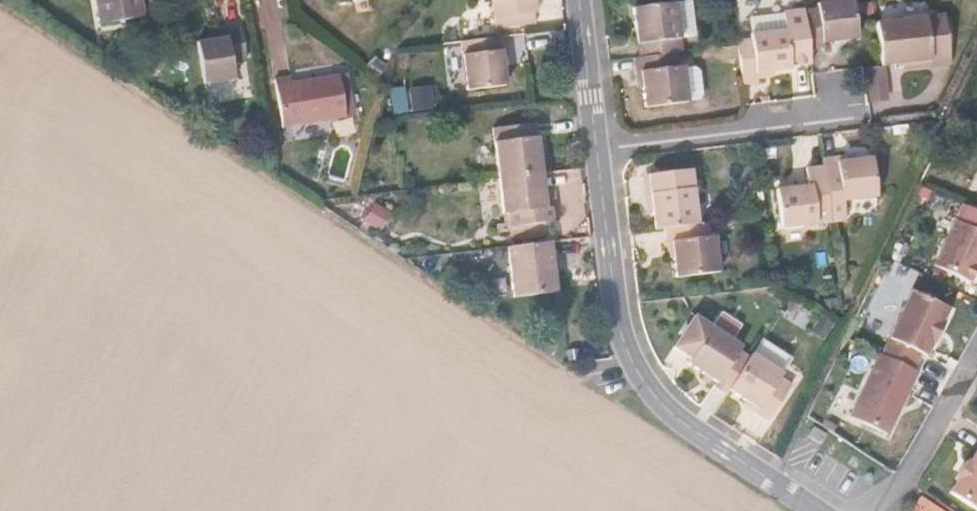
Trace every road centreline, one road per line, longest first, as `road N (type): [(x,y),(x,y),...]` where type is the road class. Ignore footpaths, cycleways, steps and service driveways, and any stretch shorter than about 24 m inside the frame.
road 1 (residential): [(598,149),(621,335),(632,362),(669,411),(819,510)]
road 2 (residential): [(598,149),(814,119),(844,96)]
road 3 (residential): [(879,510),(976,358)]
road 4 (residential): [(580,0),(598,149)]

